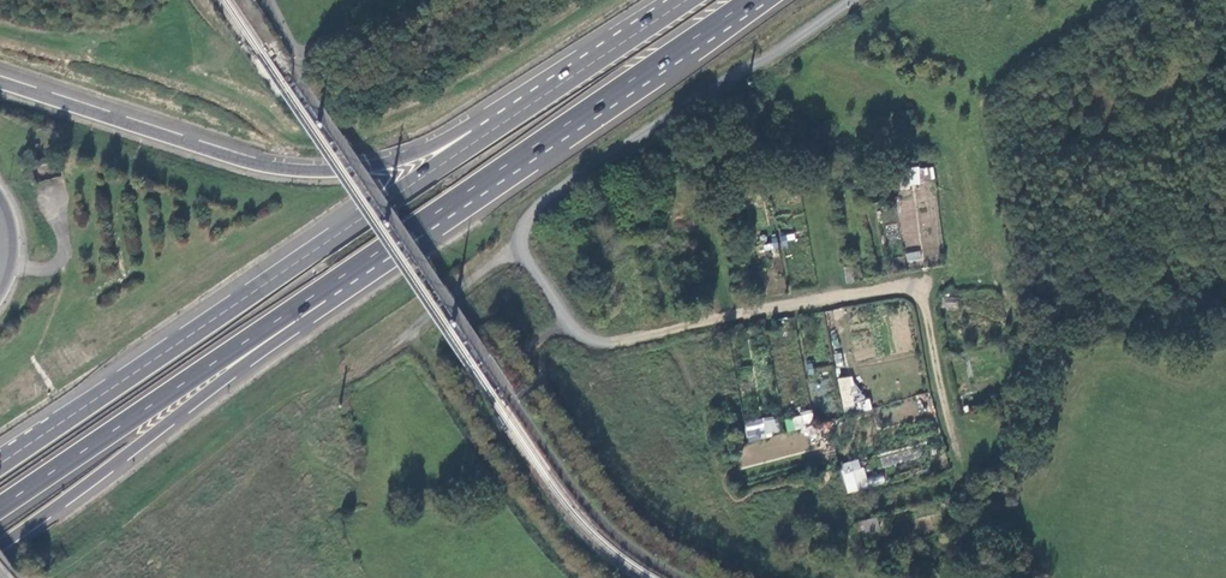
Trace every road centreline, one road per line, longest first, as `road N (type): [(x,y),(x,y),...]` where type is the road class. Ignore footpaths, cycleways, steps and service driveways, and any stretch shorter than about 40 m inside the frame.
road 1 (trunk): [(485,135),(0,463)]
road 2 (track): [(594,343),(894,286),(923,294),(966,498)]
road 3 (residential): [(849,0),(531,215),(520,238),(532,271),(594,343)]
road 4 (track): [(178,0),(195,73),(309,141),(350,132),(460,80),(586,0)]
road 5 (trunk): [(323,290),(751,0)]
road 6 (trunk): [(485,135),(386,161),(289,169),(0,81)]
road 7 (trunk): [(0,544),(299,325),(323,290)]
road 8 (trunk): [(0,507),(323,290)]
road 9 (trunk): [(686,0),(485,135)]
road 10 (track): [(520,238),(413,333),(429,355)]

